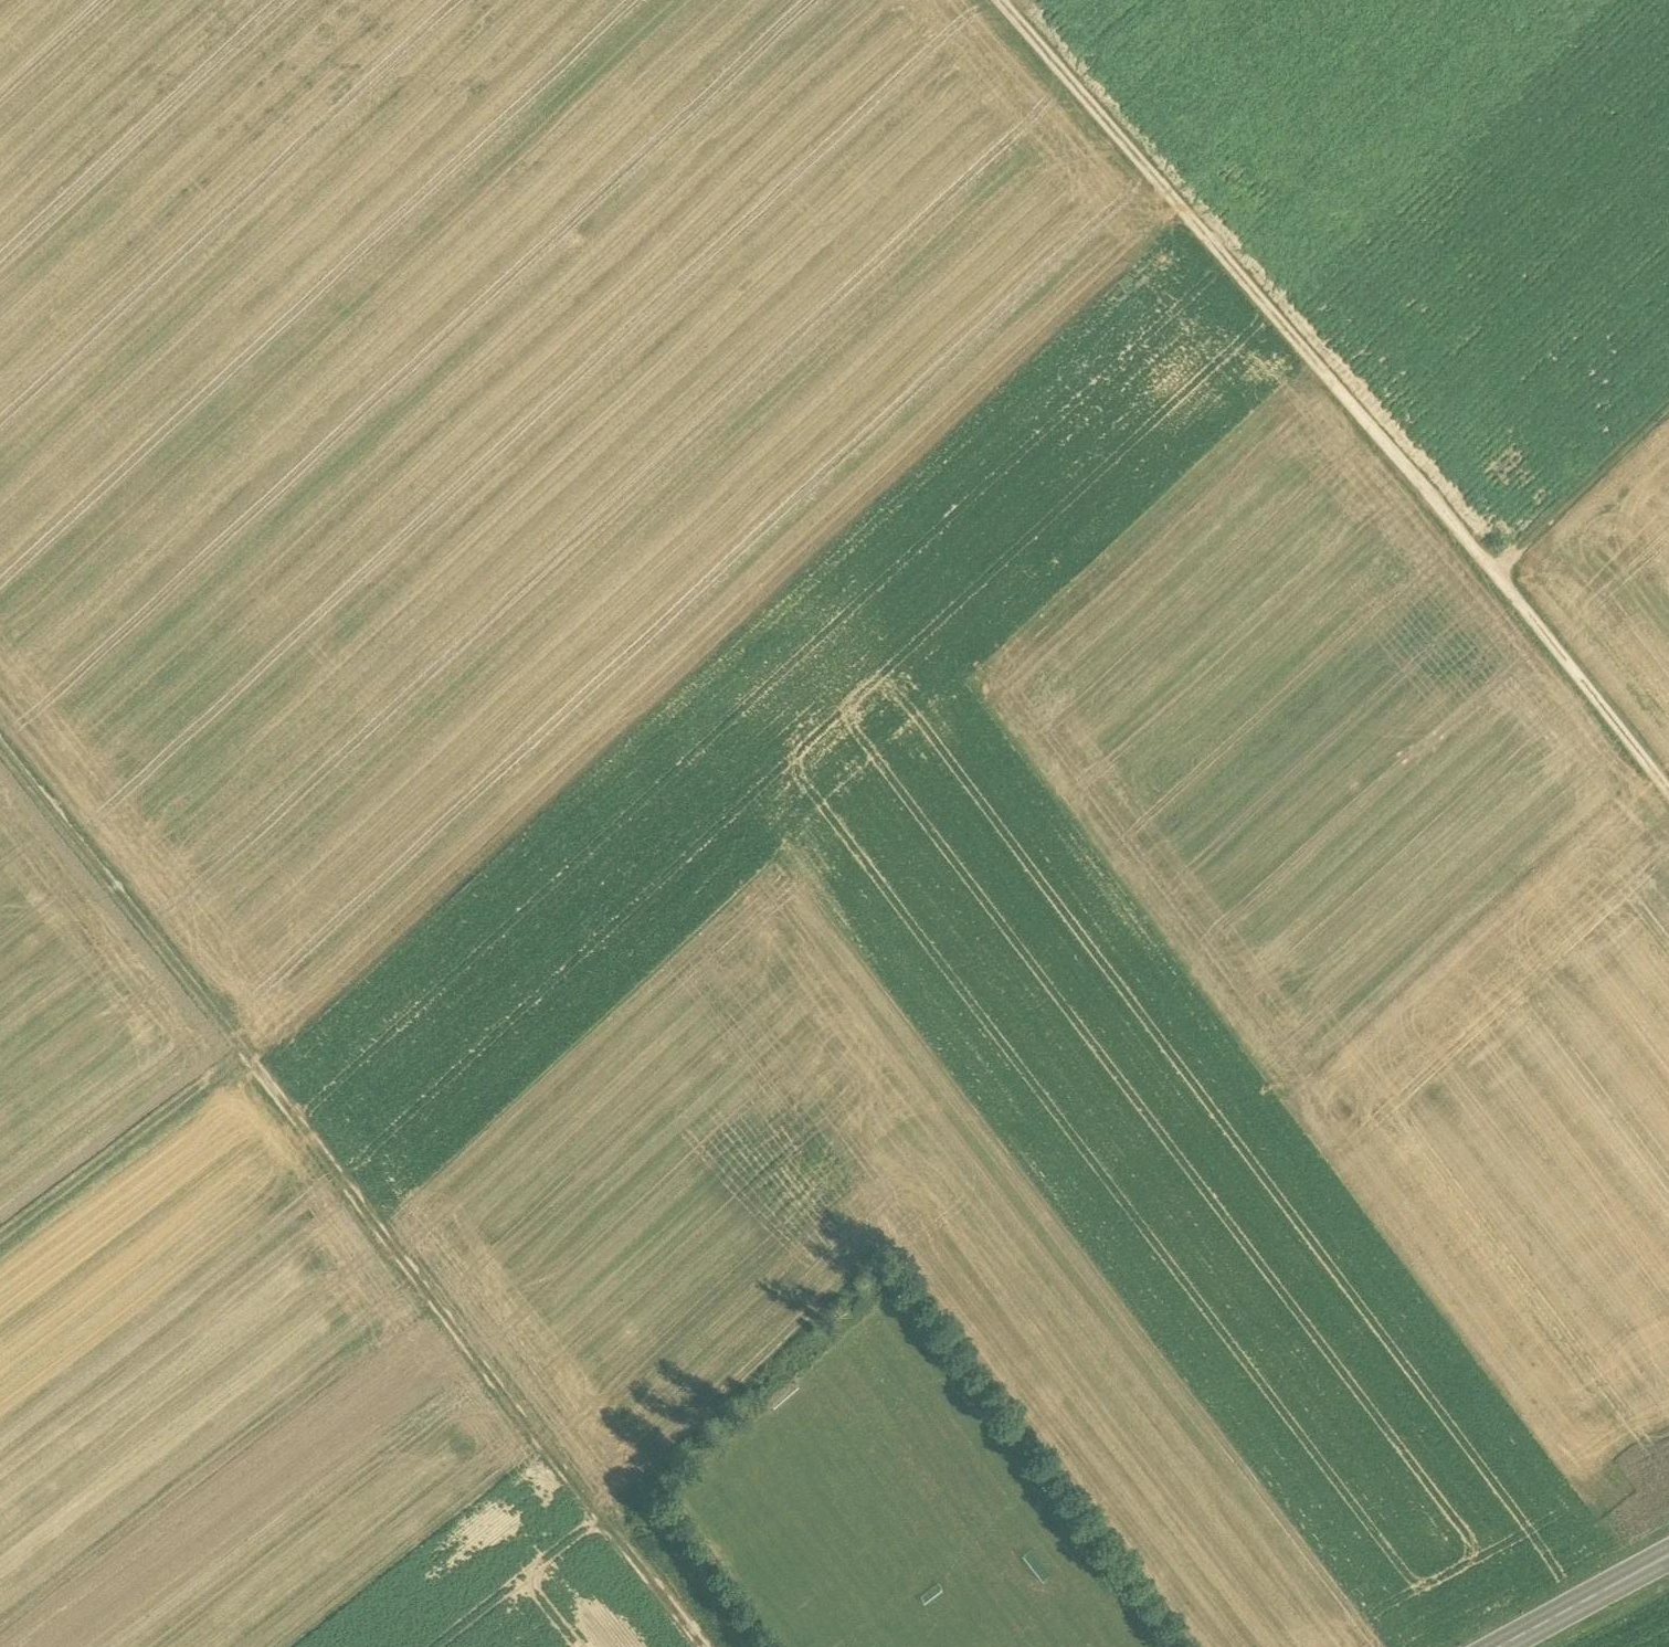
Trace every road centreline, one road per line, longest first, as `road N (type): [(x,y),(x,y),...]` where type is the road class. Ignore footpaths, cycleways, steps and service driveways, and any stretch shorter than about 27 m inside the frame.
road 1 (track): [(708,1646),(260,1070),(0,1265)]
road 2 (track): [(1003,0),(1668,785)]
road 3 (track): [(260,1070),(0,742)]
road 4 (track): [(1668,439),(1509,589)]
road 5 (secondary): [(1668,1562),(1508,1646)]

